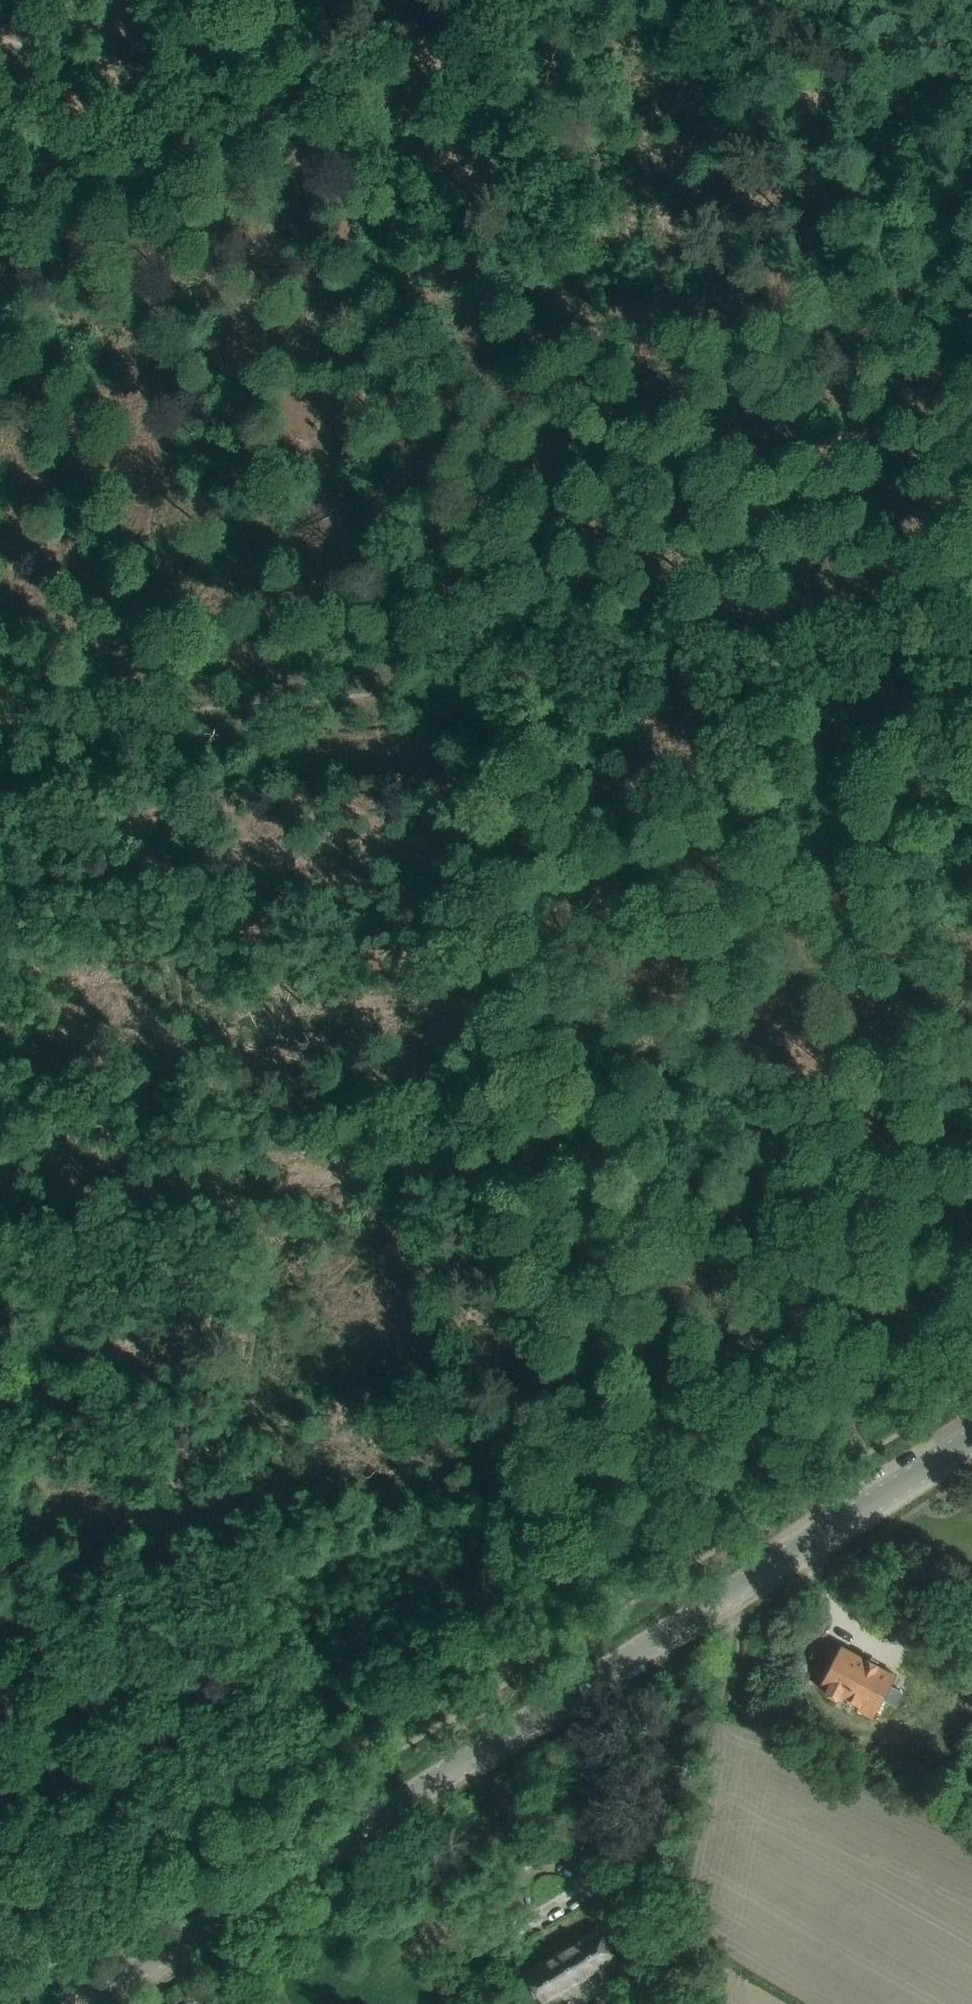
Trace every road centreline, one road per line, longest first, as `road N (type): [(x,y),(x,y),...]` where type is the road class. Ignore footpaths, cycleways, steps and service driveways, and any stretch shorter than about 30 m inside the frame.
road 1 (track): [(971,638),(0,726)]
road 2 (unclassified): [(672,1648),(676,1844),(659,1879),(611,1919),(578,1914),(465,1780)]
road 3 (unclassified): [(113,2003),(465,1780)]
road 4 (unclassified): [(672,1648),(971,1445)]
road 5 (unclassified): [(465,1780),(672,1648)]

